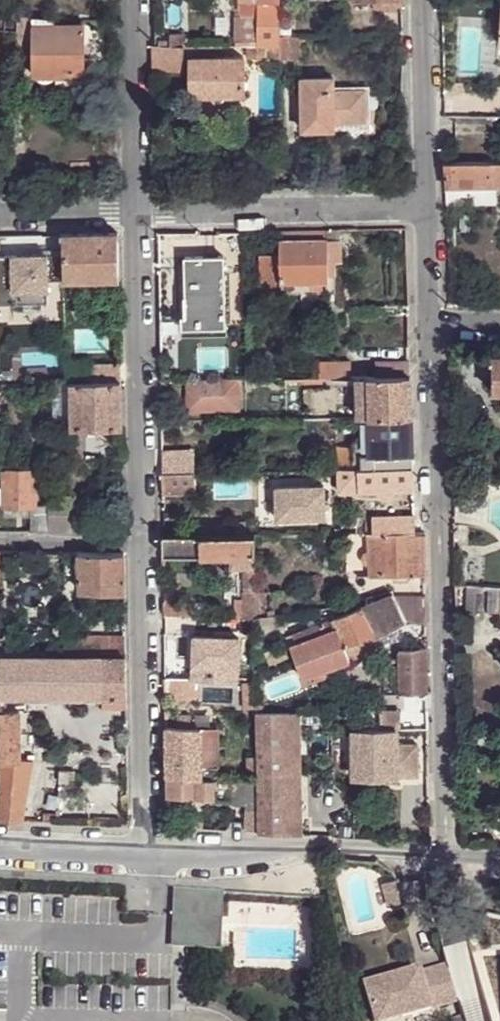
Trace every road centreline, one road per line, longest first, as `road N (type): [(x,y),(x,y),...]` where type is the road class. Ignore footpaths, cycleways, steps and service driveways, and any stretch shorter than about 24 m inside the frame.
road 1 (residential): [(427,328),(443,853)]
road 2 (residential): [(134,209),(141,541)]
road 3 (residential): [(141,541),(146,853)]
road 4 (residential): [(146,853),(333,847),(443,853)]
road 5 (residential): [(134,209),(421,208)]
road 6 (residential): [(133,0),(134,209)]
road 7 (residential): [(419,0),(421,208)]
road 8 (residential): [(0,847),(146,853)]
road 9 (residential): [(0,540),(141,541)]
road 10 (residential): [(0,212),(134,209)]
road 11 (residential): [(421,208),(427,328)]

